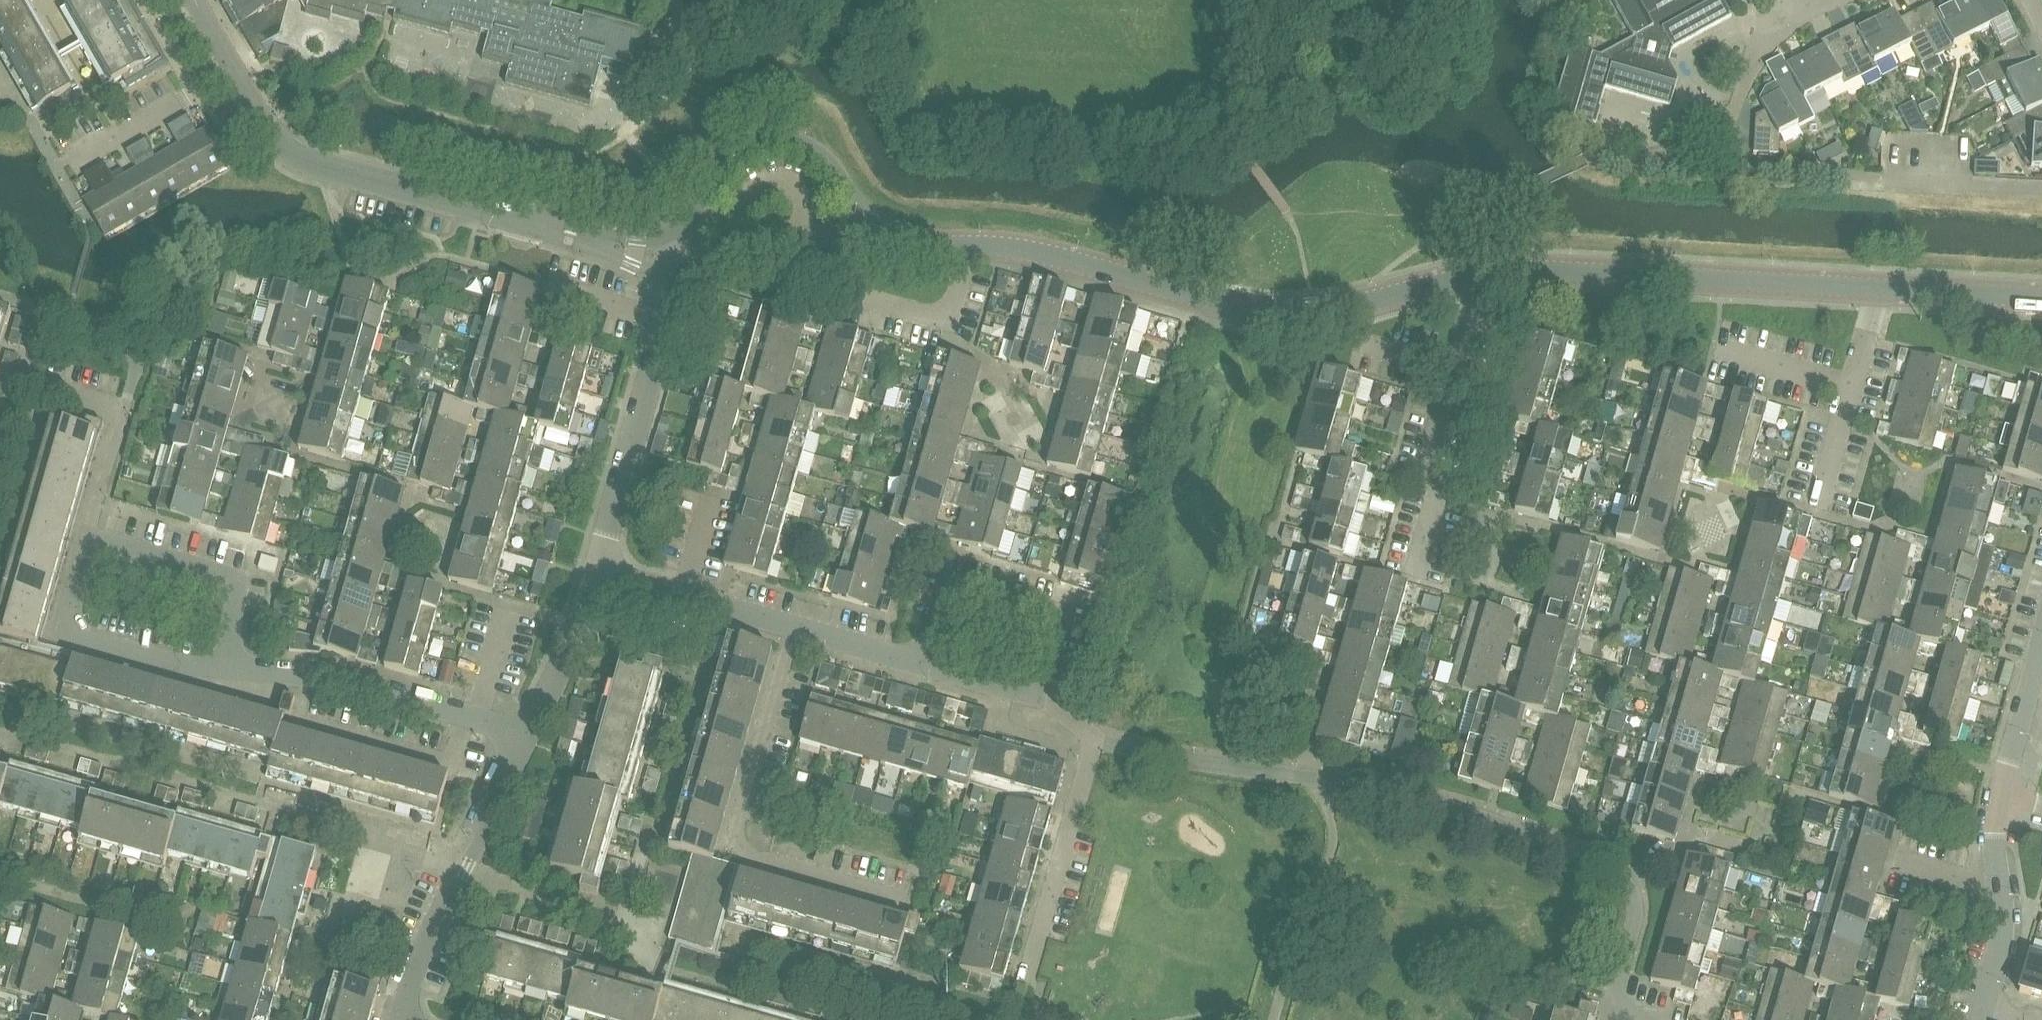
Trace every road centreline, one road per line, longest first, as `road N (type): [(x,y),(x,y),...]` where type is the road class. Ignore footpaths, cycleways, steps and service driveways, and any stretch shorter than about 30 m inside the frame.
road 1 (unclassified): [(1481,272),(1346,305),(1277,312),(998,244),(900,239)]
road 2 (unclassified): [(590,237),(295,157),(273,139),(233,70)]
road 3 (unclassified): [(1878,287),(1481,272)]
road 4 (residential): [(398,1019),(527,733)]
road 5 (unclassified): [(900,239),(824,153),(782,136),(733,154),(671,234)]
road 6 (residential): [(759,857),(738,932),(753,941),(875,974),(899,897)]
road 7 (residential): [(255,758),(250,776),(73,726),(92,640)]
road 8 (residential): [(924,662),(947,584),(1059,613),(1036,693)]
road 9 (residential): [(598,574),(665,315)]
road 10 (residential): [(1093,740),(1024,982)]
road 11 (residential): [(125,407),(46,385),(0,542)]
road 12 (residential): [(759,857),(740,838),(740,810),(795,628)]
road 13 (residential): [(226,670),(238,608),(230,576),(87,536)]
road 14 (unclassified): [(674,273),(783,236),(900,239)]
road 15 (residential): [(1415,574),(1441,490),(1426,464),(1456,368)]
road 16 (residential): [(465,716),(453,762),(306,723)]
road 17 (residential): [(465,716),(329,678),(273,673)]
road 18 (residential): [(69,160),(233,70)]
road 19 (residential): [(125,407),(136,358),(122,332),(31,305)]
road 20 (residential): [(527,733),(598,574)]
road 21 (unclassified): [(2041,296),(1878,287)]
road 22 (residential): [(1884,179),(1887,143),(1897,139),(1960,142),(1964,183)]
road 23 (residential): [(899,897),(759,857)]
road 24 (residential): [(1852,386),(1718,349)]
road 25 (residential): [(226,670),(92,640)]
road 26 (residential): [(87,536),(125,407)]
road 27 (residential): [(924,662),(795,628)]
road 28 (residential): [(1721,167),(1736,98),(1762,47)]
road 29 (residential): [(2000,789),(2034,667)]
road 30 (residential): [(665,315),(545,283)]
road 31 (residential): [(1003,684),(992,729),(1064,750)]
road 32 (residential): [(1987,1009),(2005,930),(2002,890)]
road 33 (residential): [(1819,502),(1852,386)]

